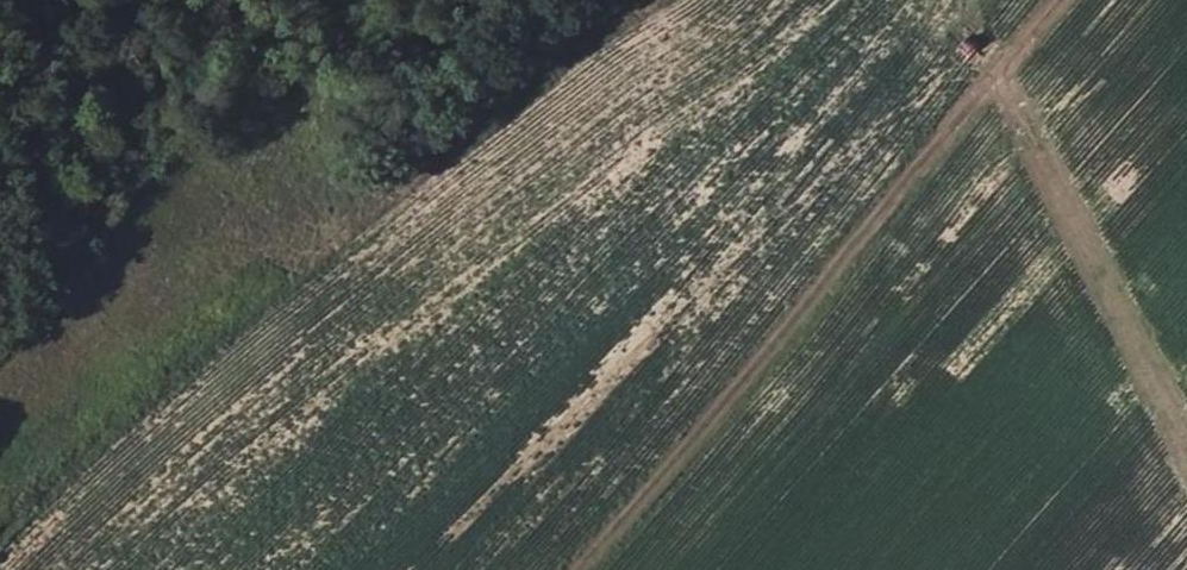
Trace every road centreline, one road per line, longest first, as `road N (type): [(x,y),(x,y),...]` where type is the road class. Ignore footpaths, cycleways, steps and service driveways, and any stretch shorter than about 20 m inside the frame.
road 1 (track): [(572,569),(997,103),(1102,0)]

